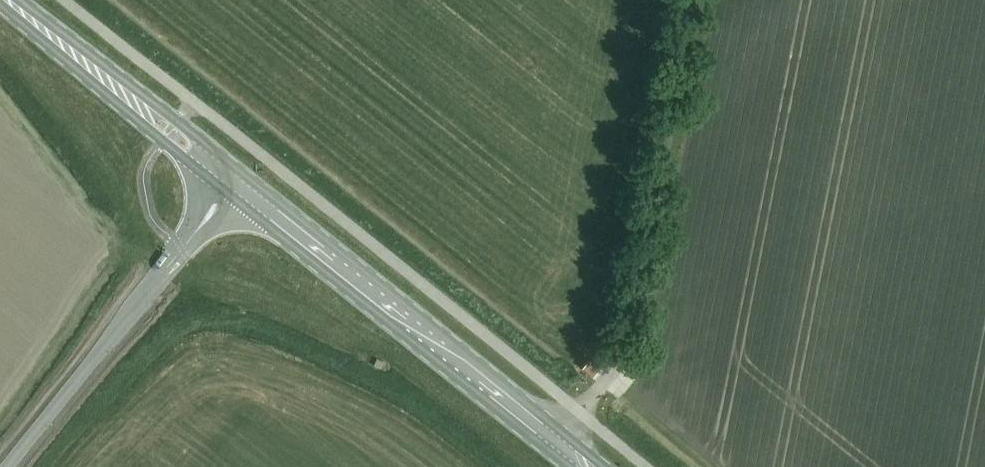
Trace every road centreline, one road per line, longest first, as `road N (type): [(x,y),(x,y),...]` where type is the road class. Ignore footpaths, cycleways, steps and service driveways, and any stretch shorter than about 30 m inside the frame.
road 1 (primary): [(600,466),(241,172)]
road 2 (primary): [(225,191),(569,466)]
road 3 (unclassified): [(4,466),(225,191)]
road 4 (primary): [(0,3),(225,191)]
road 5 (primary): [(241,172),(17,0)]

